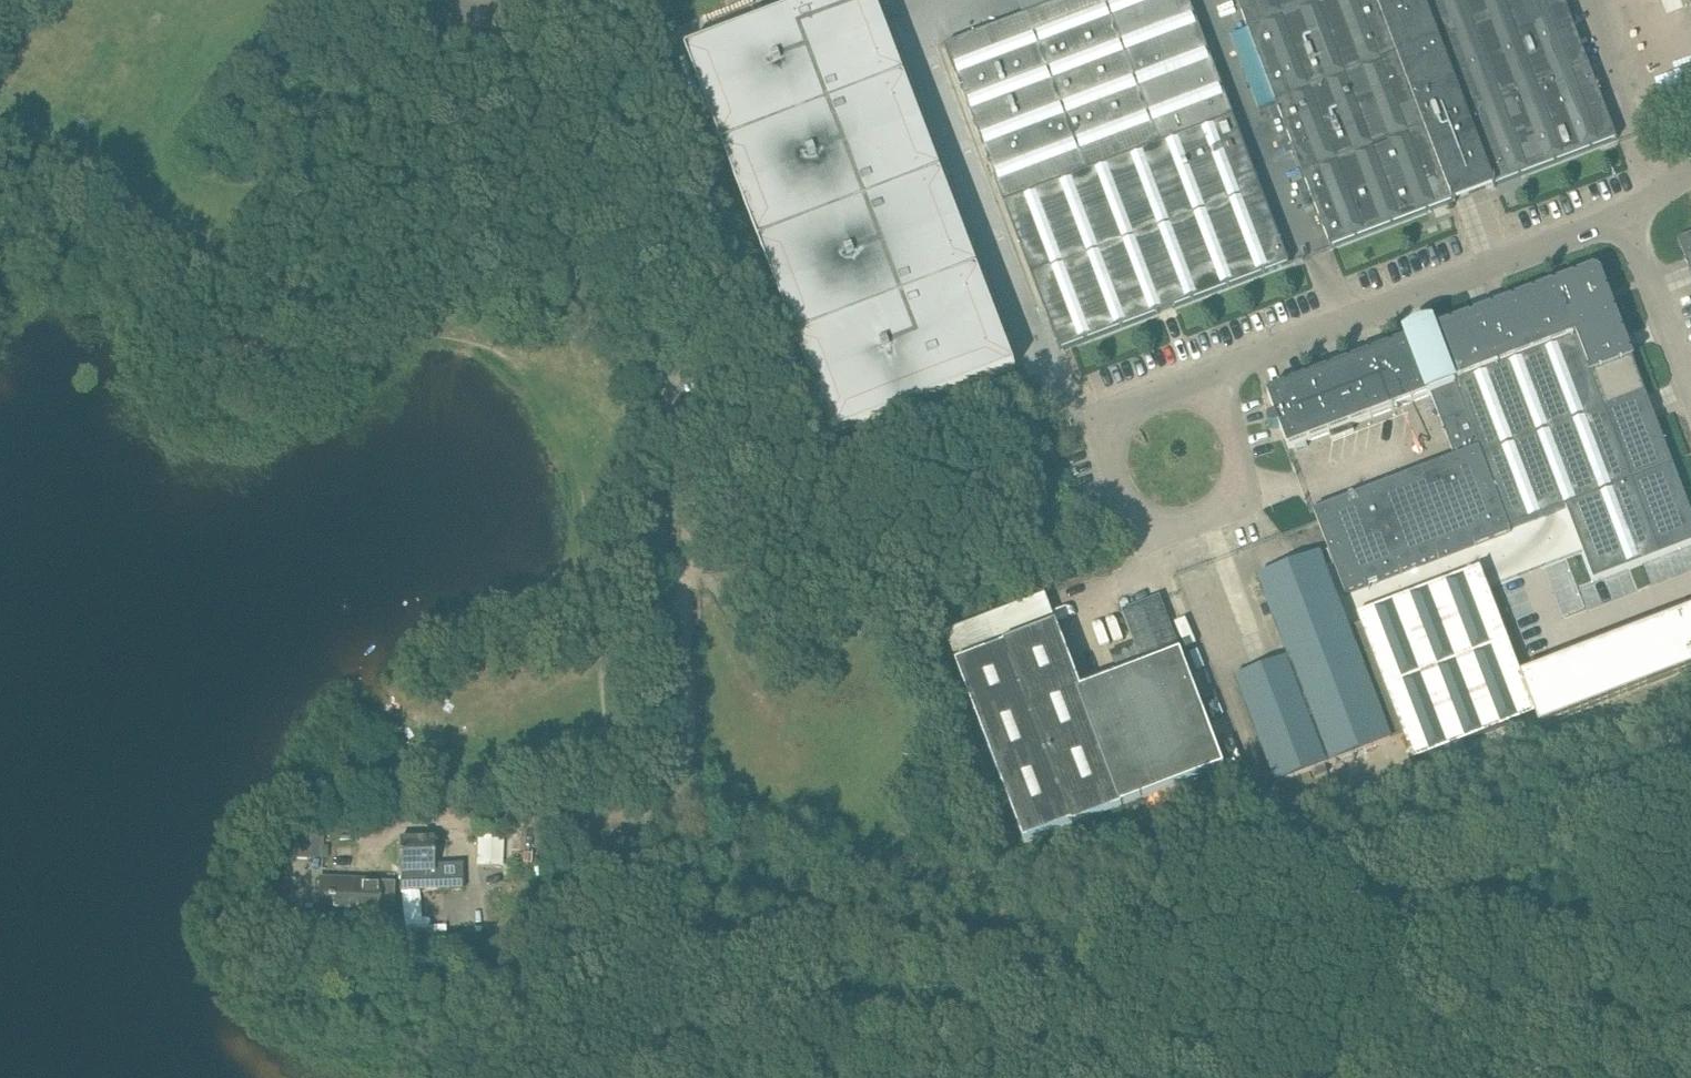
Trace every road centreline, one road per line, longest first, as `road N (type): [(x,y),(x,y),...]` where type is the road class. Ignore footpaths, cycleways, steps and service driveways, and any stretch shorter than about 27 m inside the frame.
road 1 (residential): [(696,555),(705,493),(693,400),(563,0)]
road 2 (unclassified): [(1209,374),(1627,217)]
road 3 (unclassified): [(1209,374),(1249,470),(1248,502),(1155,533),(1135,516),(1107,441),(1110,413)]
road 4 (track): [(632,818),(674,805),(686,587),(696,555)]
road 5 (unclassified): [(1627,217),(1690,381)]

